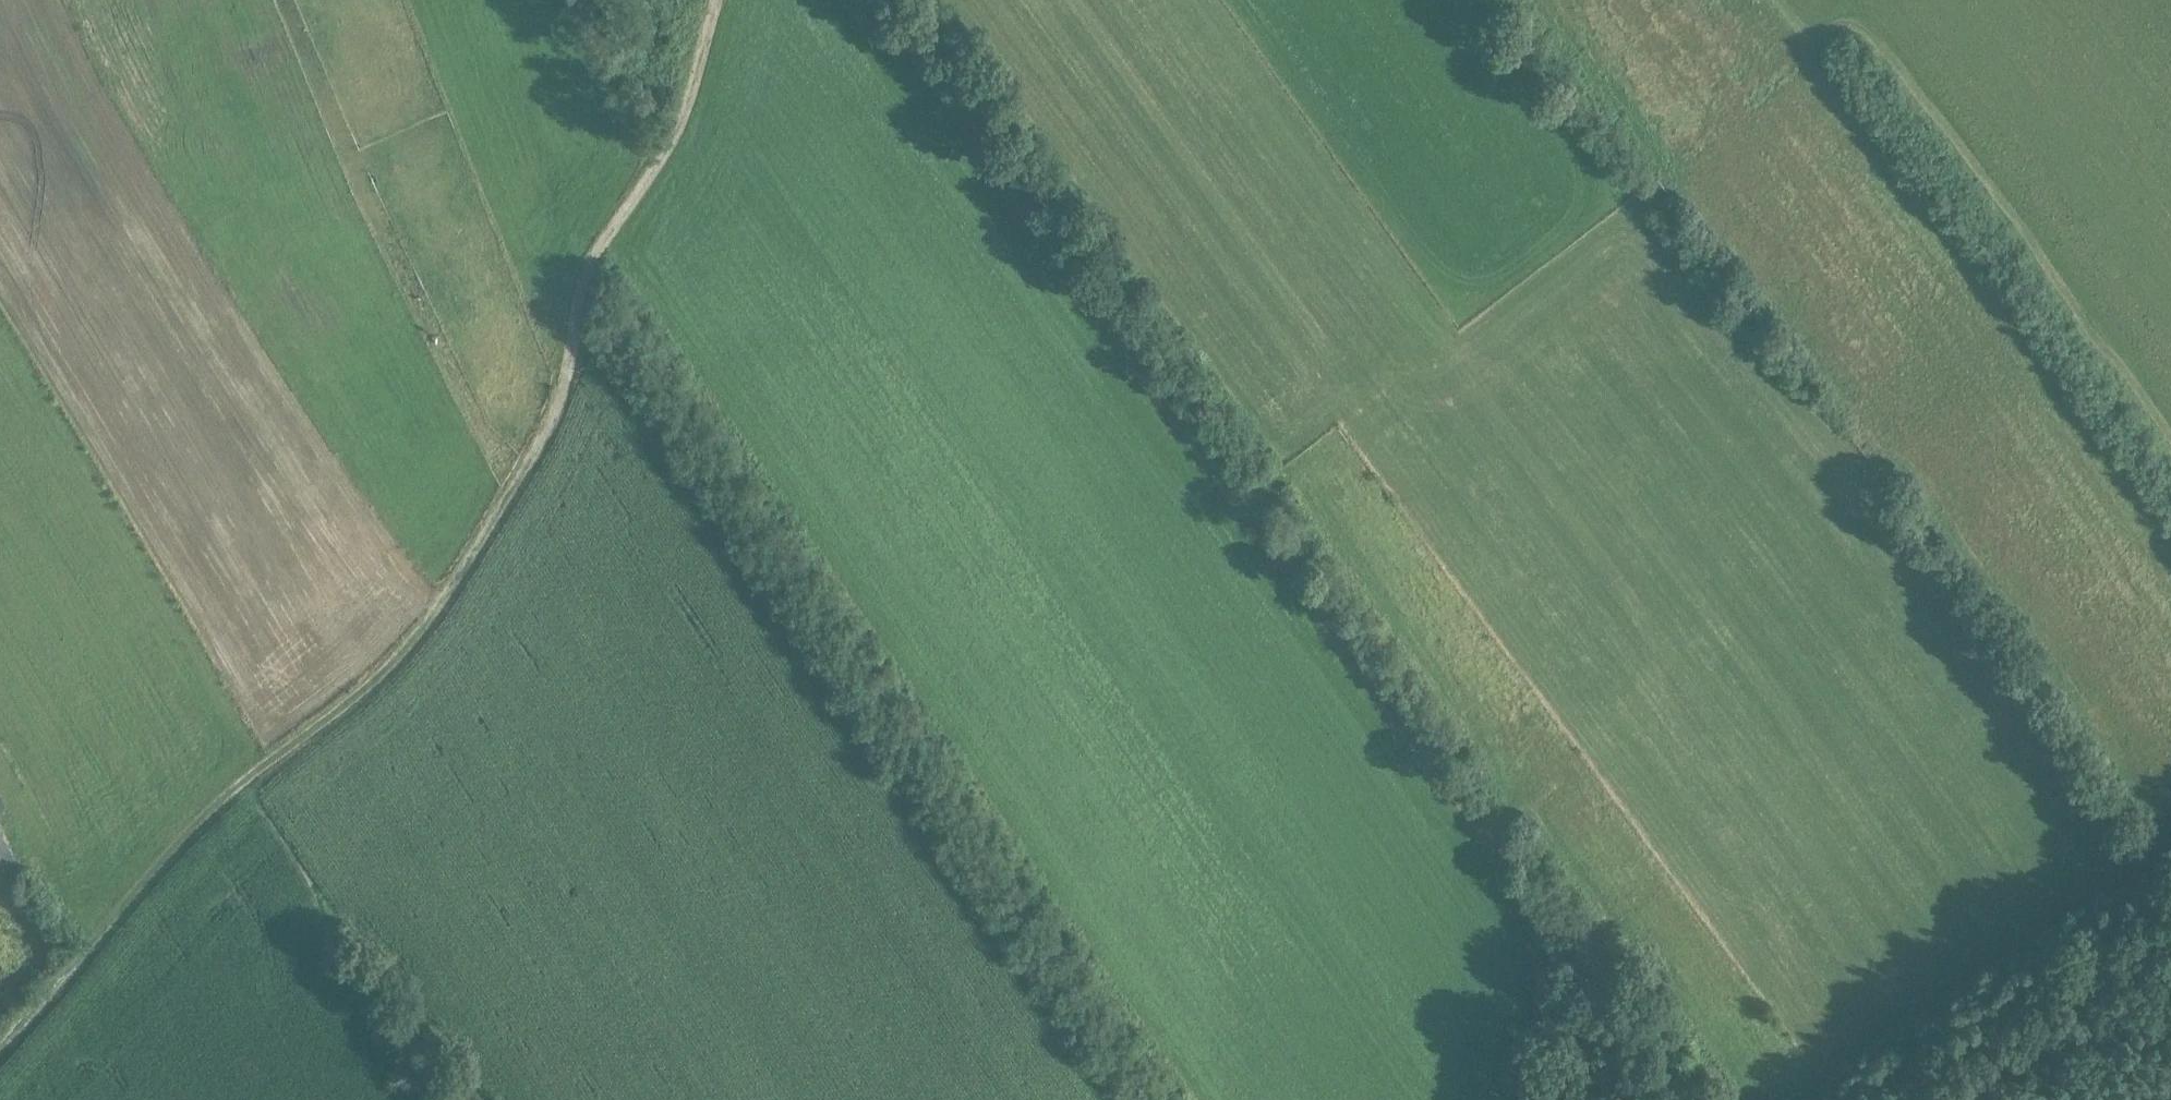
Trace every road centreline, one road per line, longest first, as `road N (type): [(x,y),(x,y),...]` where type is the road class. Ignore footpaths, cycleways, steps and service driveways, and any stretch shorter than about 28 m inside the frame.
road 1 (track): [(1529,1099),(1545,956),(1510,880),(866,0)]
road 2 (track): [(718,0),(678,115),(589,276),(559,398),(452,585),(395,661),(215,805),(0,1044)]
road 3 (unclassified): [(1928,1099),(2049,1025),(2117,1000),(2170,993)]

